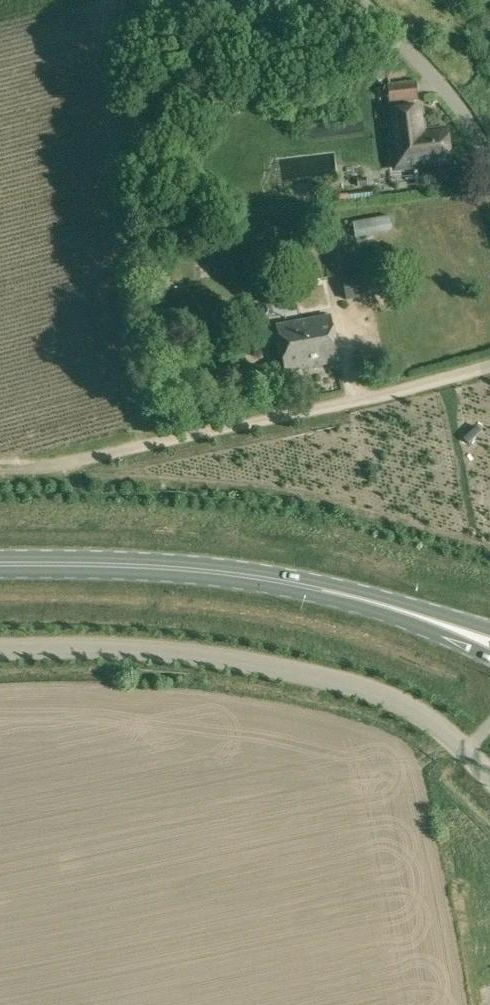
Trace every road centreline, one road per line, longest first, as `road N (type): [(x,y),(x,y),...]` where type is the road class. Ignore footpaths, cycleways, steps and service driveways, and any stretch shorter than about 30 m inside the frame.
road 1 (unclassified): [(0,649),(167,651),(311,674),(399,703),(489,777)]
road 2 (residential): [(30,471),(489,365)]
road 3 (primary): [(417,613),(256,574),(0,566)]
road 4 (residential): [(489,166),(454,101),(360,0)]

